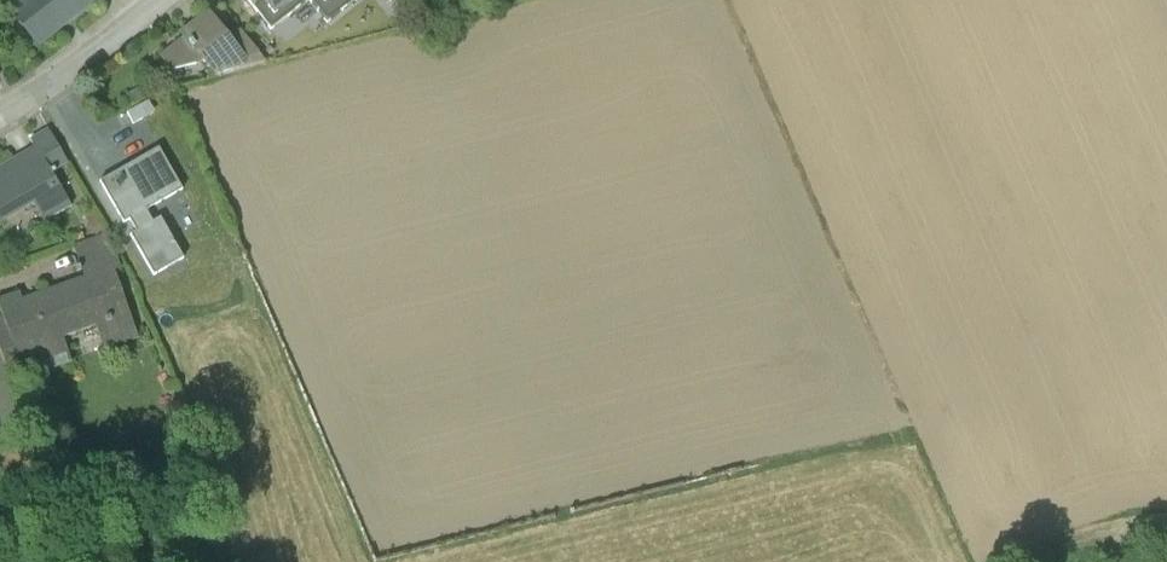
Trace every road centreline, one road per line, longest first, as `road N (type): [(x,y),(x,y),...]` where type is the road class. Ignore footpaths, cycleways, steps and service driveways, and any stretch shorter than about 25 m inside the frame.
road 1 (residential): [(0,115),(58,86),(169,0)]

